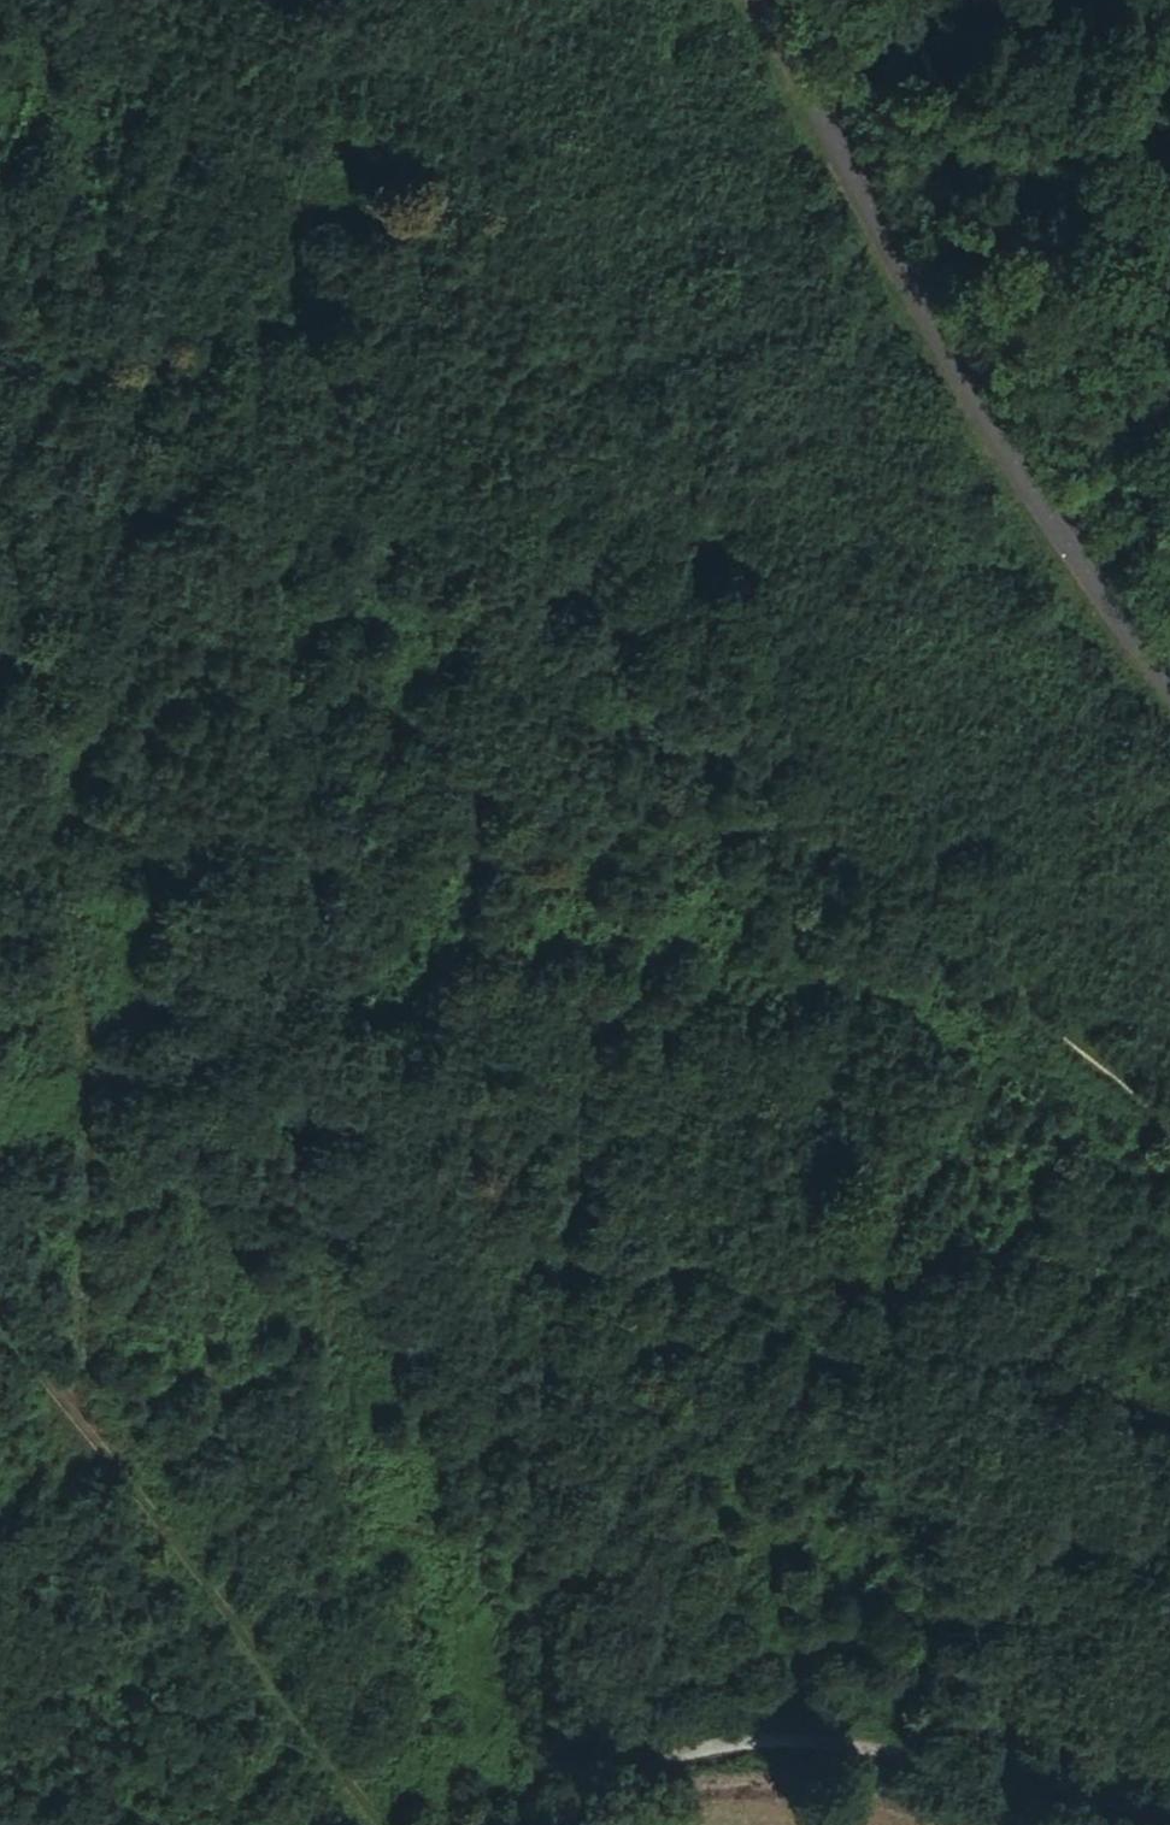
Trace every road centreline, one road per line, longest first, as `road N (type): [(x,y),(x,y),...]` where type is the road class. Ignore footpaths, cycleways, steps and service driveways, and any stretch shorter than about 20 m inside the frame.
road 1 (track): [(1169,1118),(1147,1090),(972,957),(733,660),(554,367),(487,326),(279,0)]
road 2 (tertiary): [(1169,696),(1022,493),(741,0)]
road 3 (track): [(385,1824),(0,1329)]
road 4 (track): [(603,1824),(693,1752),(780,1739),(879,1748),(979,1769),(1169,1824)]

